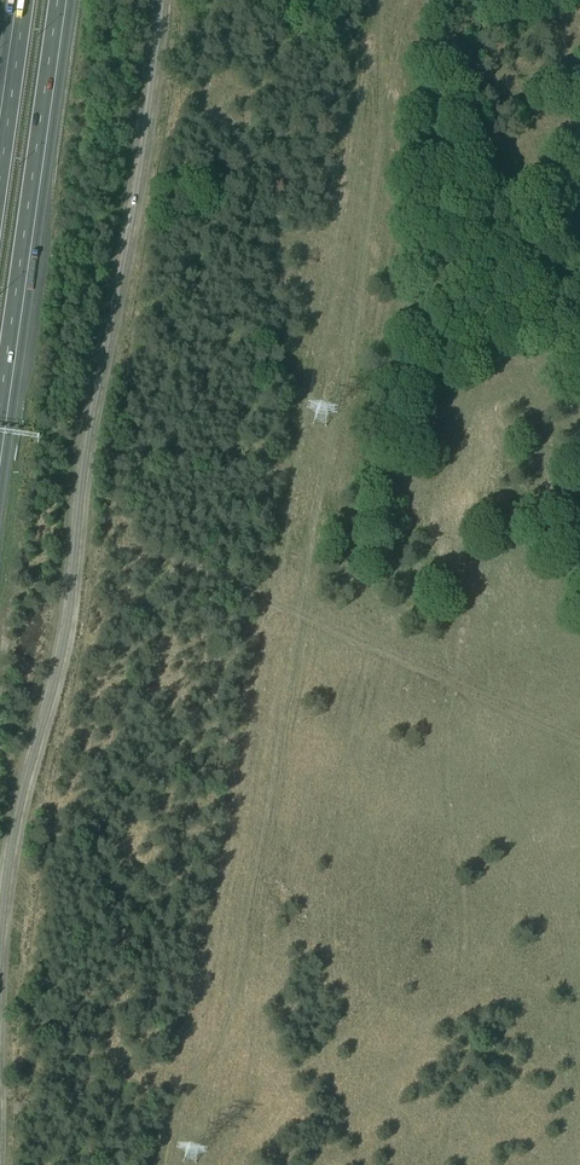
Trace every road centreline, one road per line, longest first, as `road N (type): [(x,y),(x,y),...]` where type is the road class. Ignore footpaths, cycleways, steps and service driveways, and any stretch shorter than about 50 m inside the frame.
road 1 (track): [(174,1164),(184,1082),(238,998),(255,924),(300,607),(409,0)]
road 2 (unclassified): [(0,942),(15,821),(66,624),(87,442),(135,198),(161,0)]
road 3 (motorway): [(0,437),(63,0)]
road 4 (motorway): [(21,0),(0,144)]

